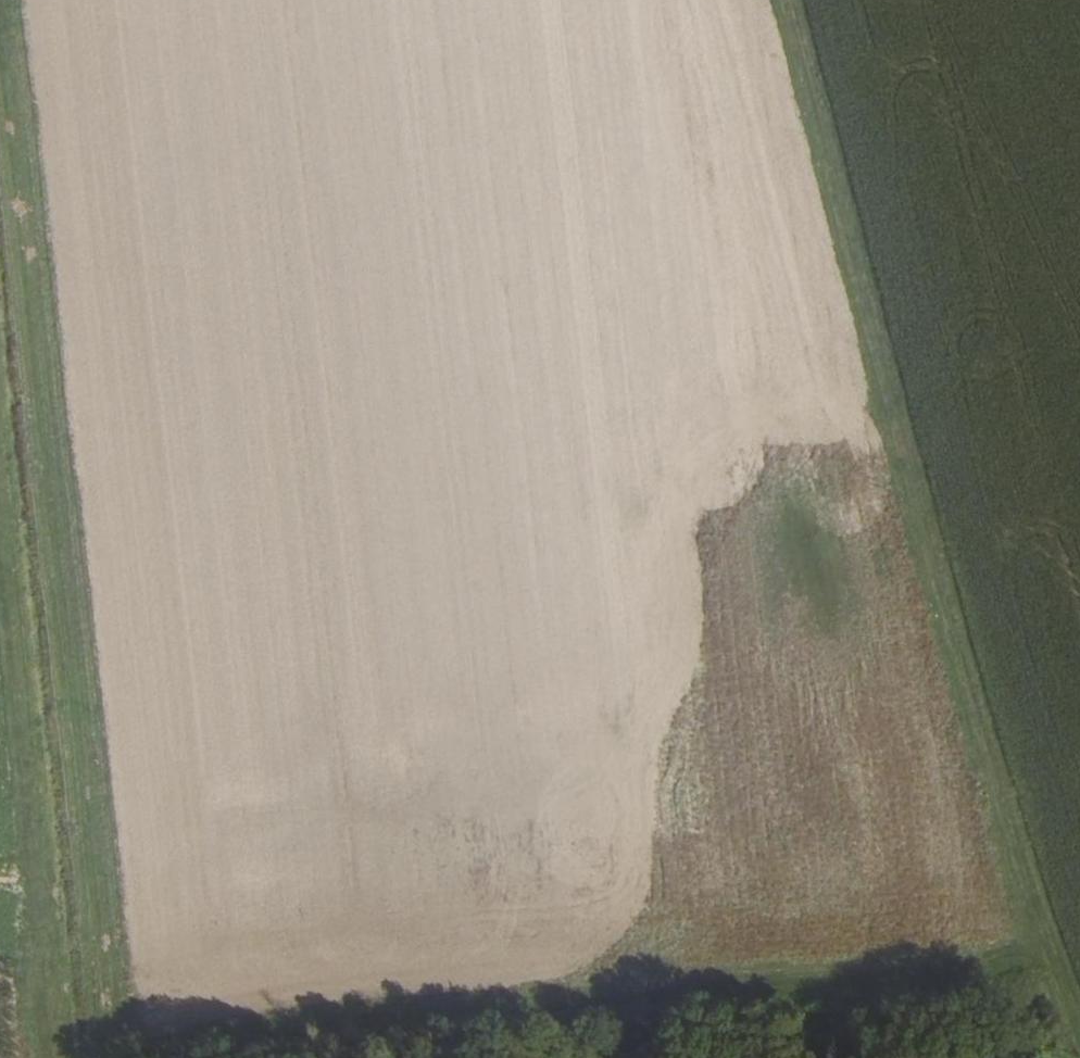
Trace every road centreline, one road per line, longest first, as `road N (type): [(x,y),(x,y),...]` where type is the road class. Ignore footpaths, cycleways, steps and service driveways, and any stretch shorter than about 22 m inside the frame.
road 1 (track): [(1079,1027),(925,531),(785,0)]

